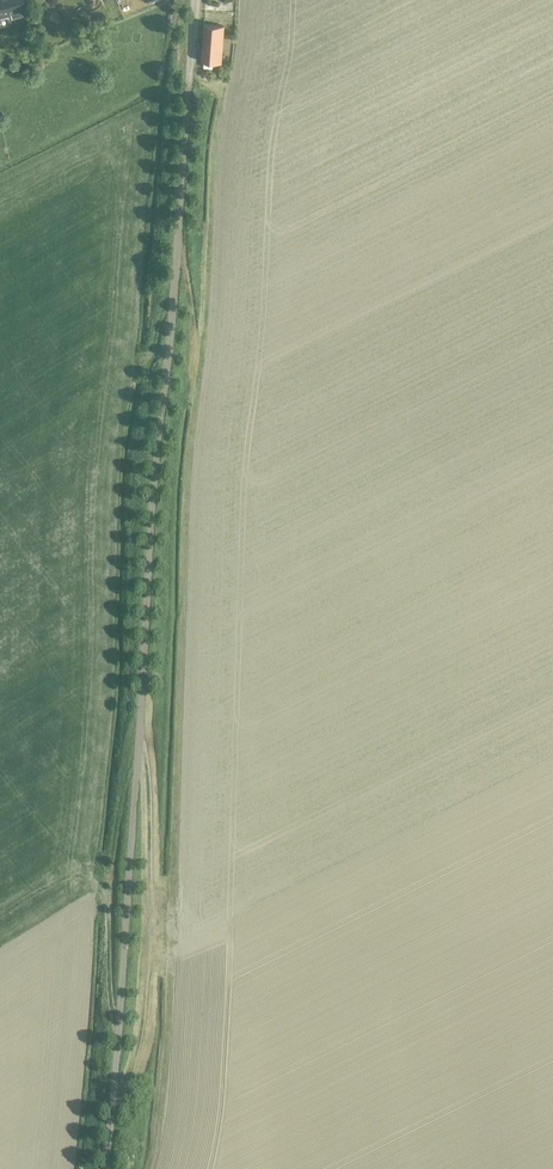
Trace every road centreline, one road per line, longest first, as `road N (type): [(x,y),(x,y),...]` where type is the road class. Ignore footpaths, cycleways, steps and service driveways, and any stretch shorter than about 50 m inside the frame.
road 1 (unclassified): [(107,1168),(195,0)]

